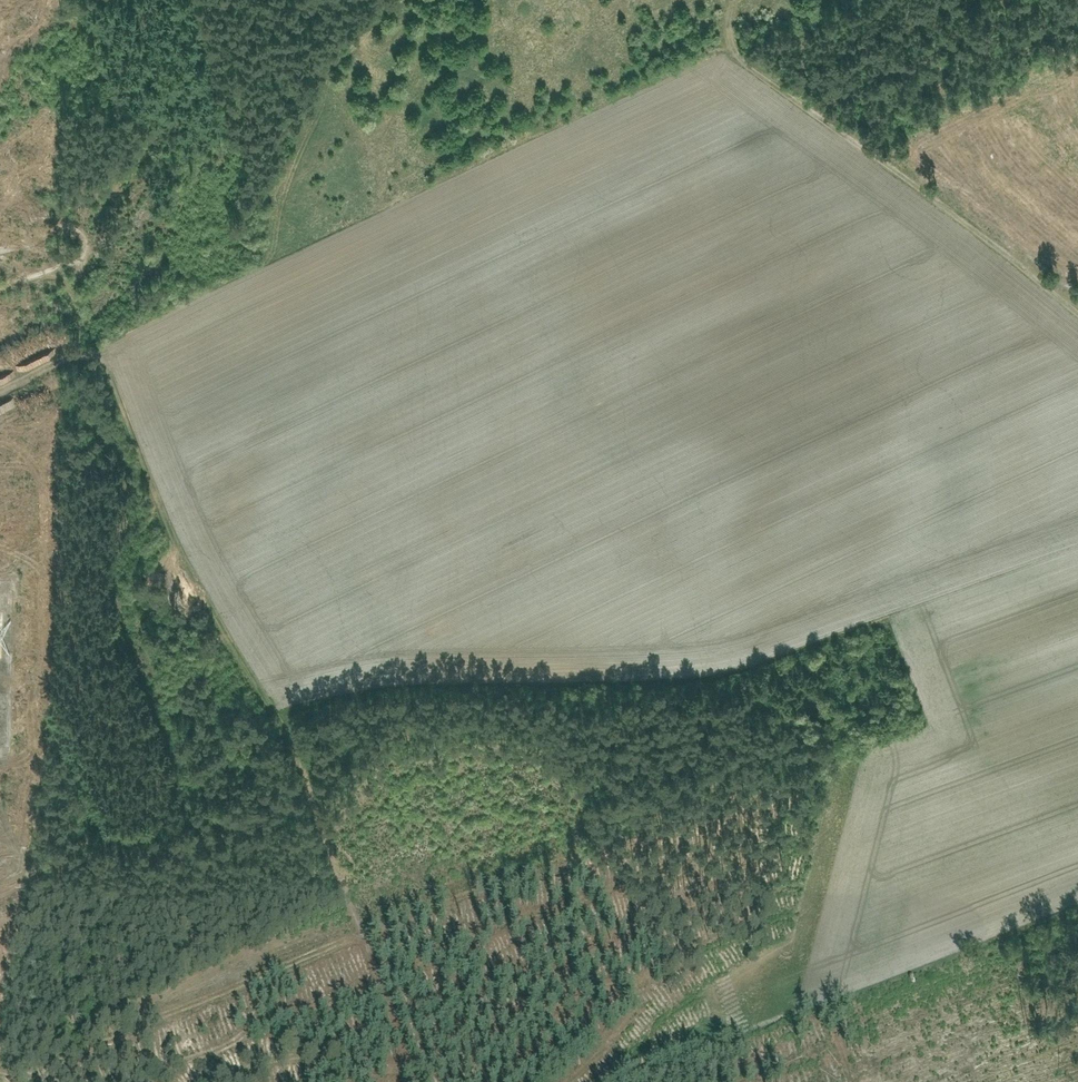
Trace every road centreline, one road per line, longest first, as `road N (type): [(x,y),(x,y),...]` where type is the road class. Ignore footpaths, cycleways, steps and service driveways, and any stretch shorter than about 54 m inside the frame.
road 1 (track): [(1077,322),(728,58)]

